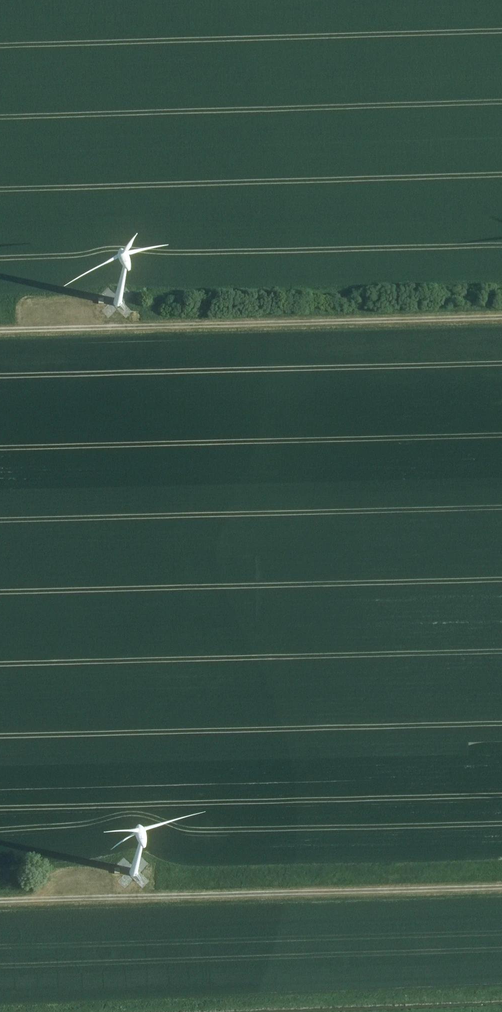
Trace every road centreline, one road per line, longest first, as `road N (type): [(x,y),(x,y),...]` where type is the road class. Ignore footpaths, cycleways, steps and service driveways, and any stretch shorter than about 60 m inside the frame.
road 1 (track): [(0,337),(501,318)]
road 2 (track): [(0,901),(501,887)]

